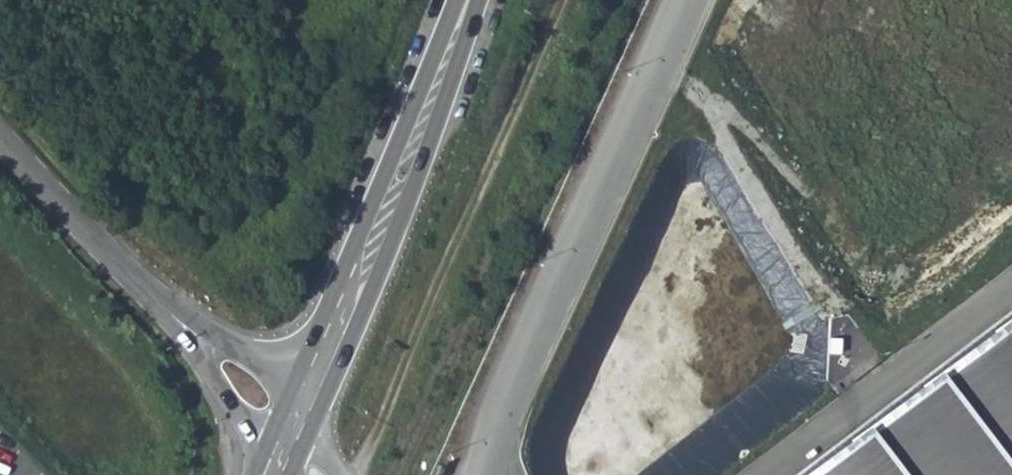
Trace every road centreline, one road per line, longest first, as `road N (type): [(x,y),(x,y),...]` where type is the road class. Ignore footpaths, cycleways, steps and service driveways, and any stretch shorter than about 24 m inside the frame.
road 1 (track): [(570,0),(360,474)]
road 2 (secondary): [(469,0),(316,382)]
road 3 (tertiary): [(0,139),(176,316)]
road 4 (tertiary): [(176,316),(229,405),(282,456)]
road 5 (tertiary): [(316,382),(252,359),(176,316)]

